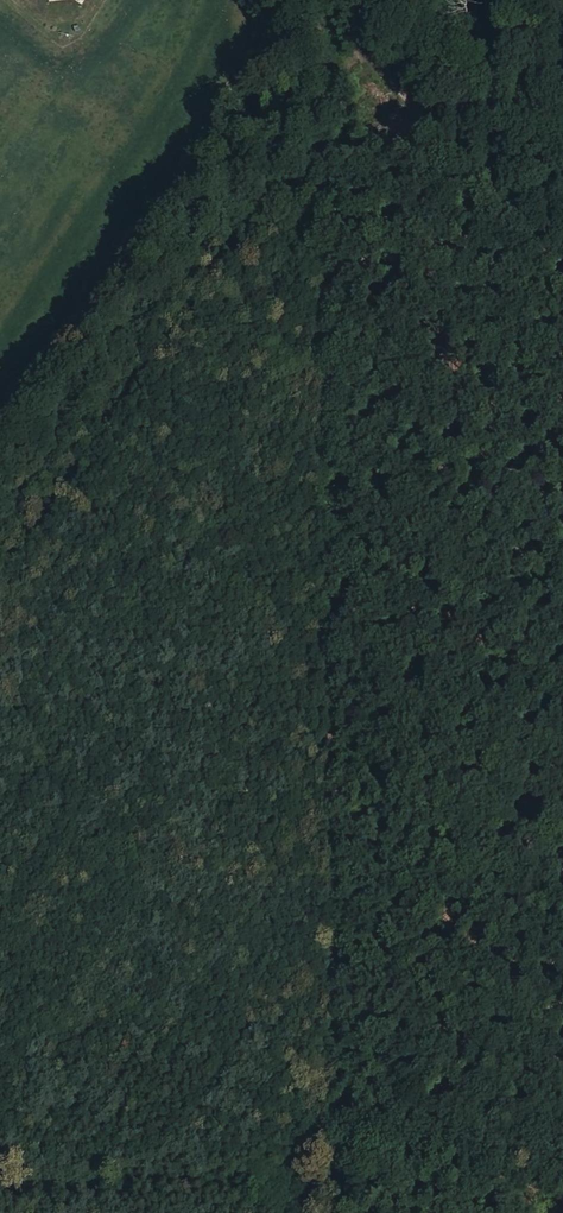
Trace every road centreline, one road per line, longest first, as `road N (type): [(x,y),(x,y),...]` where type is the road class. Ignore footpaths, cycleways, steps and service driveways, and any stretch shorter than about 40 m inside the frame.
road 1 (track): [(0,1178),(562,1174)]
road 2 (track): [(562,285),(388,63),(315,0)]

